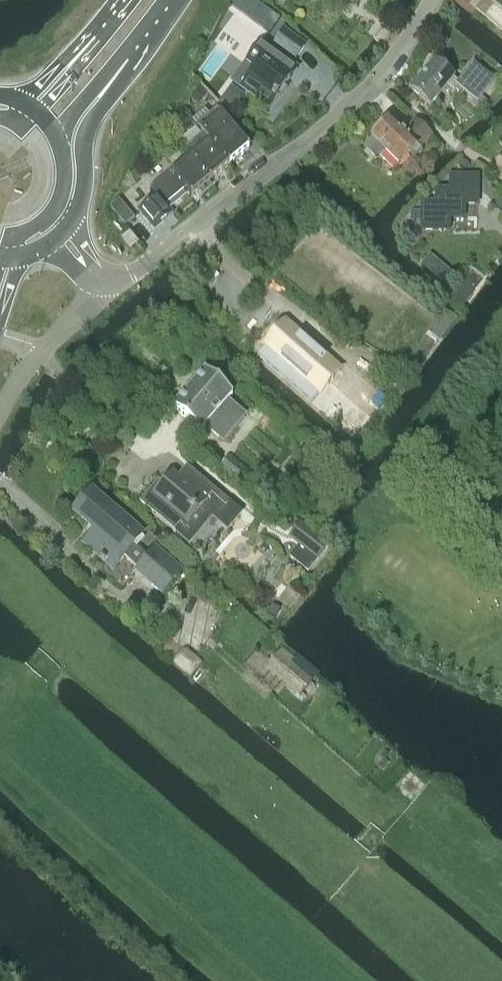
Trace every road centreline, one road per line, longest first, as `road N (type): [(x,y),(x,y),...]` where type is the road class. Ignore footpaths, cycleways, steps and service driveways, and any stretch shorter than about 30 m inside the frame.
road 1 (unclassified): [(107,279),(132,274),(381,80),(432,0)]
road 2 (primary): [(67,224),(82,192),(87,130),(138,44)]
road 3 (unclassified): [(0,412),(107,279)]
road 4 (primary): [(61,149),(75,111),(138,44)]
road 5 (primary): [(104,26),(37,87),(7,96)]

